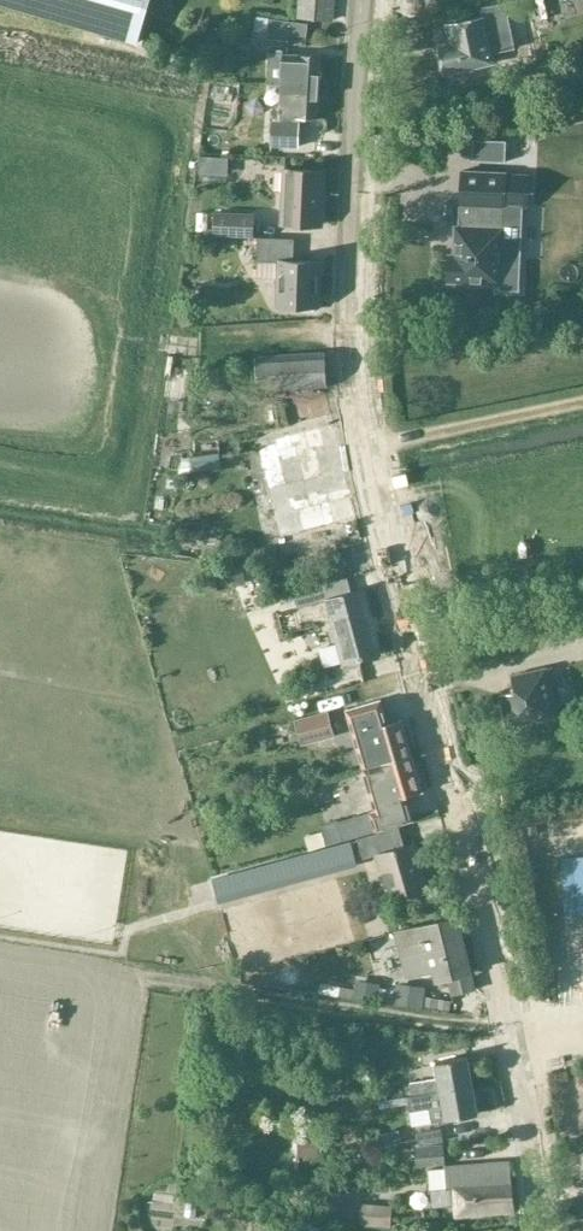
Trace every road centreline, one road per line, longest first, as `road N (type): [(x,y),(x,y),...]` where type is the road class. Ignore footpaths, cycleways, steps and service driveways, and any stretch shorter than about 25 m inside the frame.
road 1 (tertiary): [(539,1230),(494,959),(362,449),(350,327),(364,0)]
road 2 (track): [(134,981),(510,1036)]
road 3 (track): [(582,405),(362,449)]

